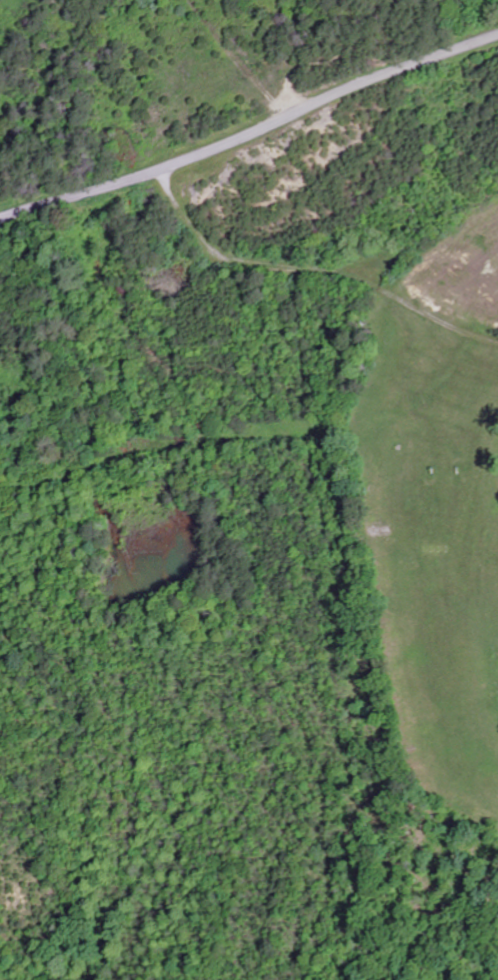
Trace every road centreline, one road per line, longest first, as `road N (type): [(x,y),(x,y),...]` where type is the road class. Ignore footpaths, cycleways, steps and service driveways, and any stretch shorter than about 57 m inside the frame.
road 1 (residential): [(158,169),(497,38)]
road 2 (residential): [(0,219),(158,169)]

